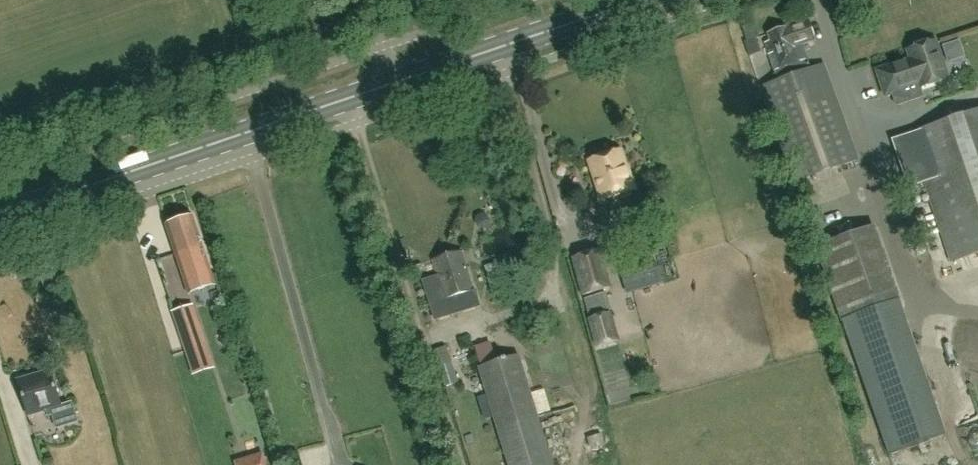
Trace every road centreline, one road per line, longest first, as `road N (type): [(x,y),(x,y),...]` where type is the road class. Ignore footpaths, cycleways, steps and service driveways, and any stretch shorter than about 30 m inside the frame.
road 1 (primary): [(0,217),(643,0)]

